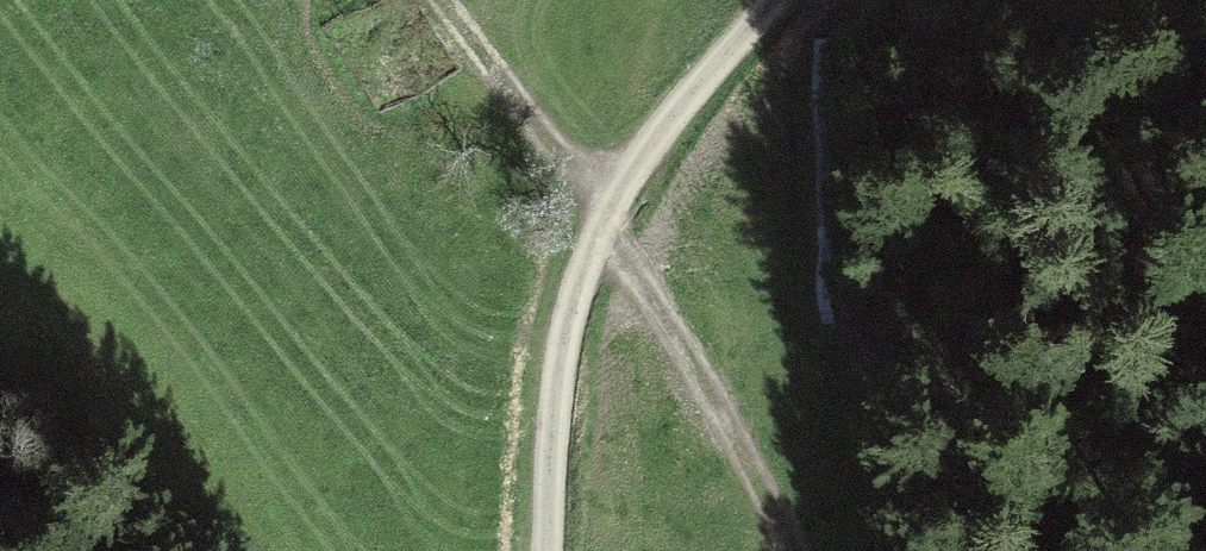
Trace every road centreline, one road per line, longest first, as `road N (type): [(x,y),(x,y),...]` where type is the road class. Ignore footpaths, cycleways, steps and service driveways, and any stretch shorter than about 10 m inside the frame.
road 1 (track): [(796,550),(607,219),(444,0)]
road 2 (track): [(779,0),(641,162),(607,219),(583,279),(561,375),(549,550)]

